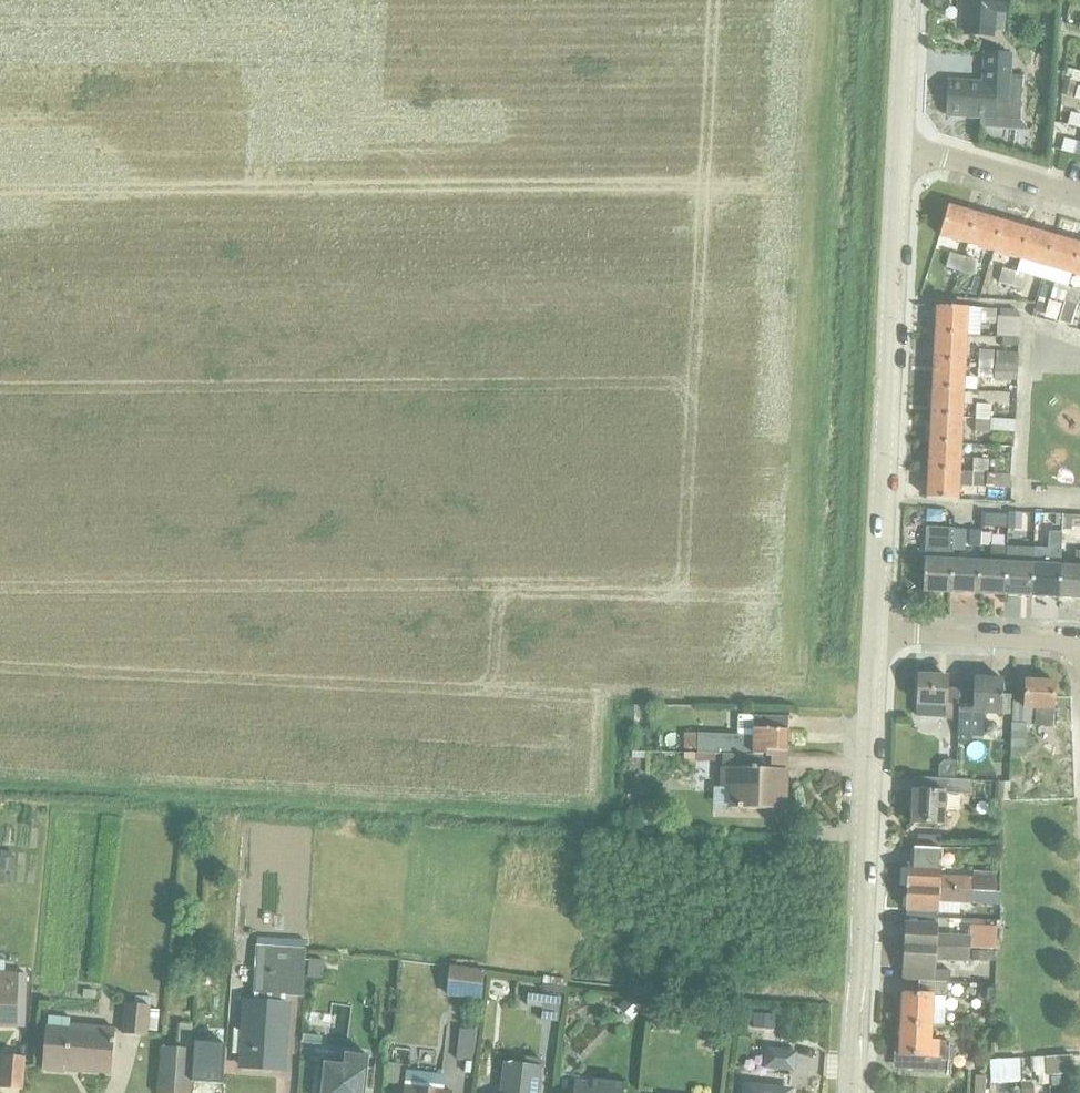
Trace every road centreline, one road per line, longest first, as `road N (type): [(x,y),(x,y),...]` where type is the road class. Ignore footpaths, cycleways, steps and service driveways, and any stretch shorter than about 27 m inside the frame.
road 1 (tertiary): [(874,632),(898,154)]
road 2 (tertiary): [(850,1092),(874,632)]
road 3 (residential): [(874,632),(1079,642)]
road 4 (residential): [(1079,193),(946,157),(898,154)]
road 5 (tertiary): [(898,154),(906,0)]

